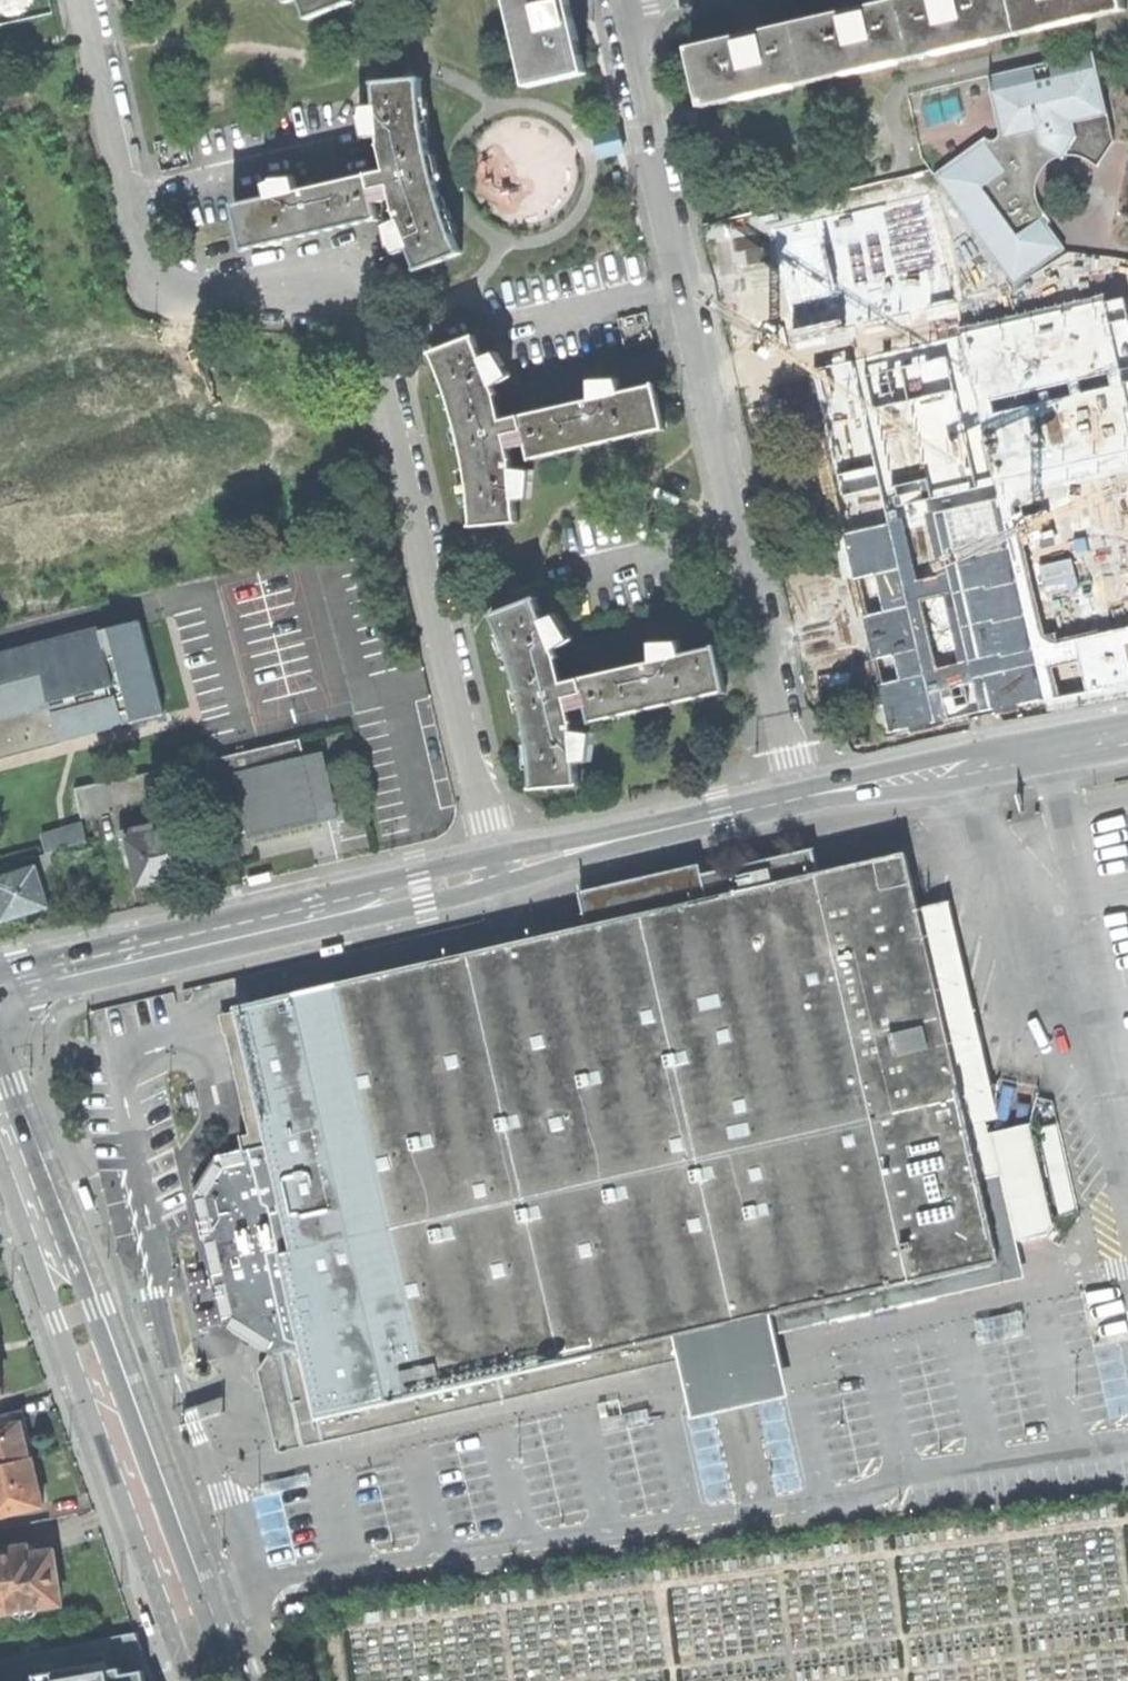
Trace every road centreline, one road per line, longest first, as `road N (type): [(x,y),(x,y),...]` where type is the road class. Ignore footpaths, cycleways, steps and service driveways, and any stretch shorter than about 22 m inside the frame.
road 1 (residential): [(497,872),(383,351),(331,303),(198,304),(145,269),(83,0)]
road 2 (residential): [(621,8),(799,799)]
road 3 (secondary): [(0,1102),(184,1603)]
road 4 (tertiary): [(497,872),(0,985)]
road 5 (tertiary): [(1127,732),(799,799)]
road 6 (tertiary): [(799,799),(497,872)]

